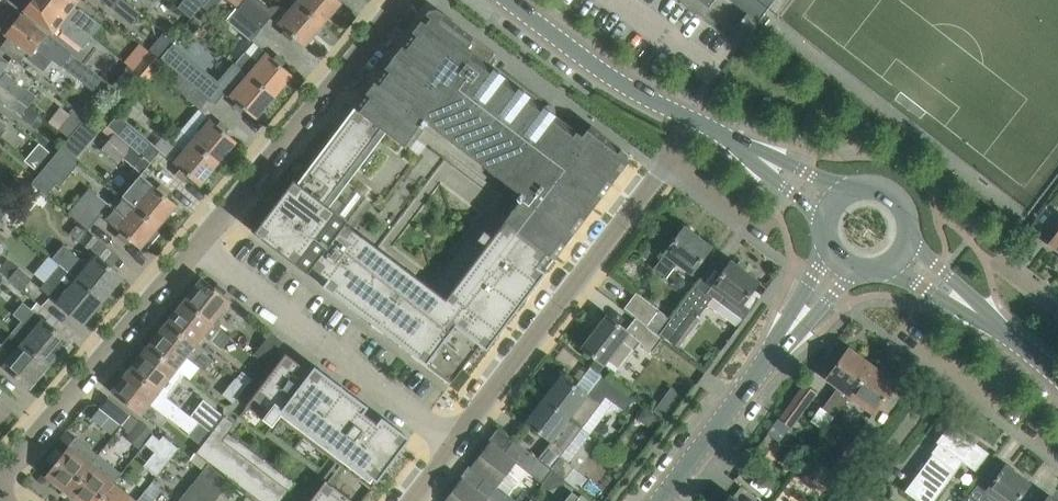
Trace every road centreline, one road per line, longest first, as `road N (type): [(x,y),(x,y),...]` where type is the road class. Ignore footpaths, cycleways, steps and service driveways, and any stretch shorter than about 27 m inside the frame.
road 1 (residential): [(666,160),(454,441)]
road 2 (residential): [(198,245),(454,441)]
road 3 (residential): [(198,245),(402,0)]
road 4 (residential): [(0,480),(198,245)]
road 5 (tertiary): [(796,322),(660,500)]
road 6 (tertiary): [(691,118),(602,70),(509,0)]
road 7 (residential): [(952,366),(858,497),(863,500)]
road 8 (tertiary): [(847,191),(731,140)]
road 9 (residential): [(666,160),(767,231)]
road 10 (tertiary): [(731,140),(826,218)]

